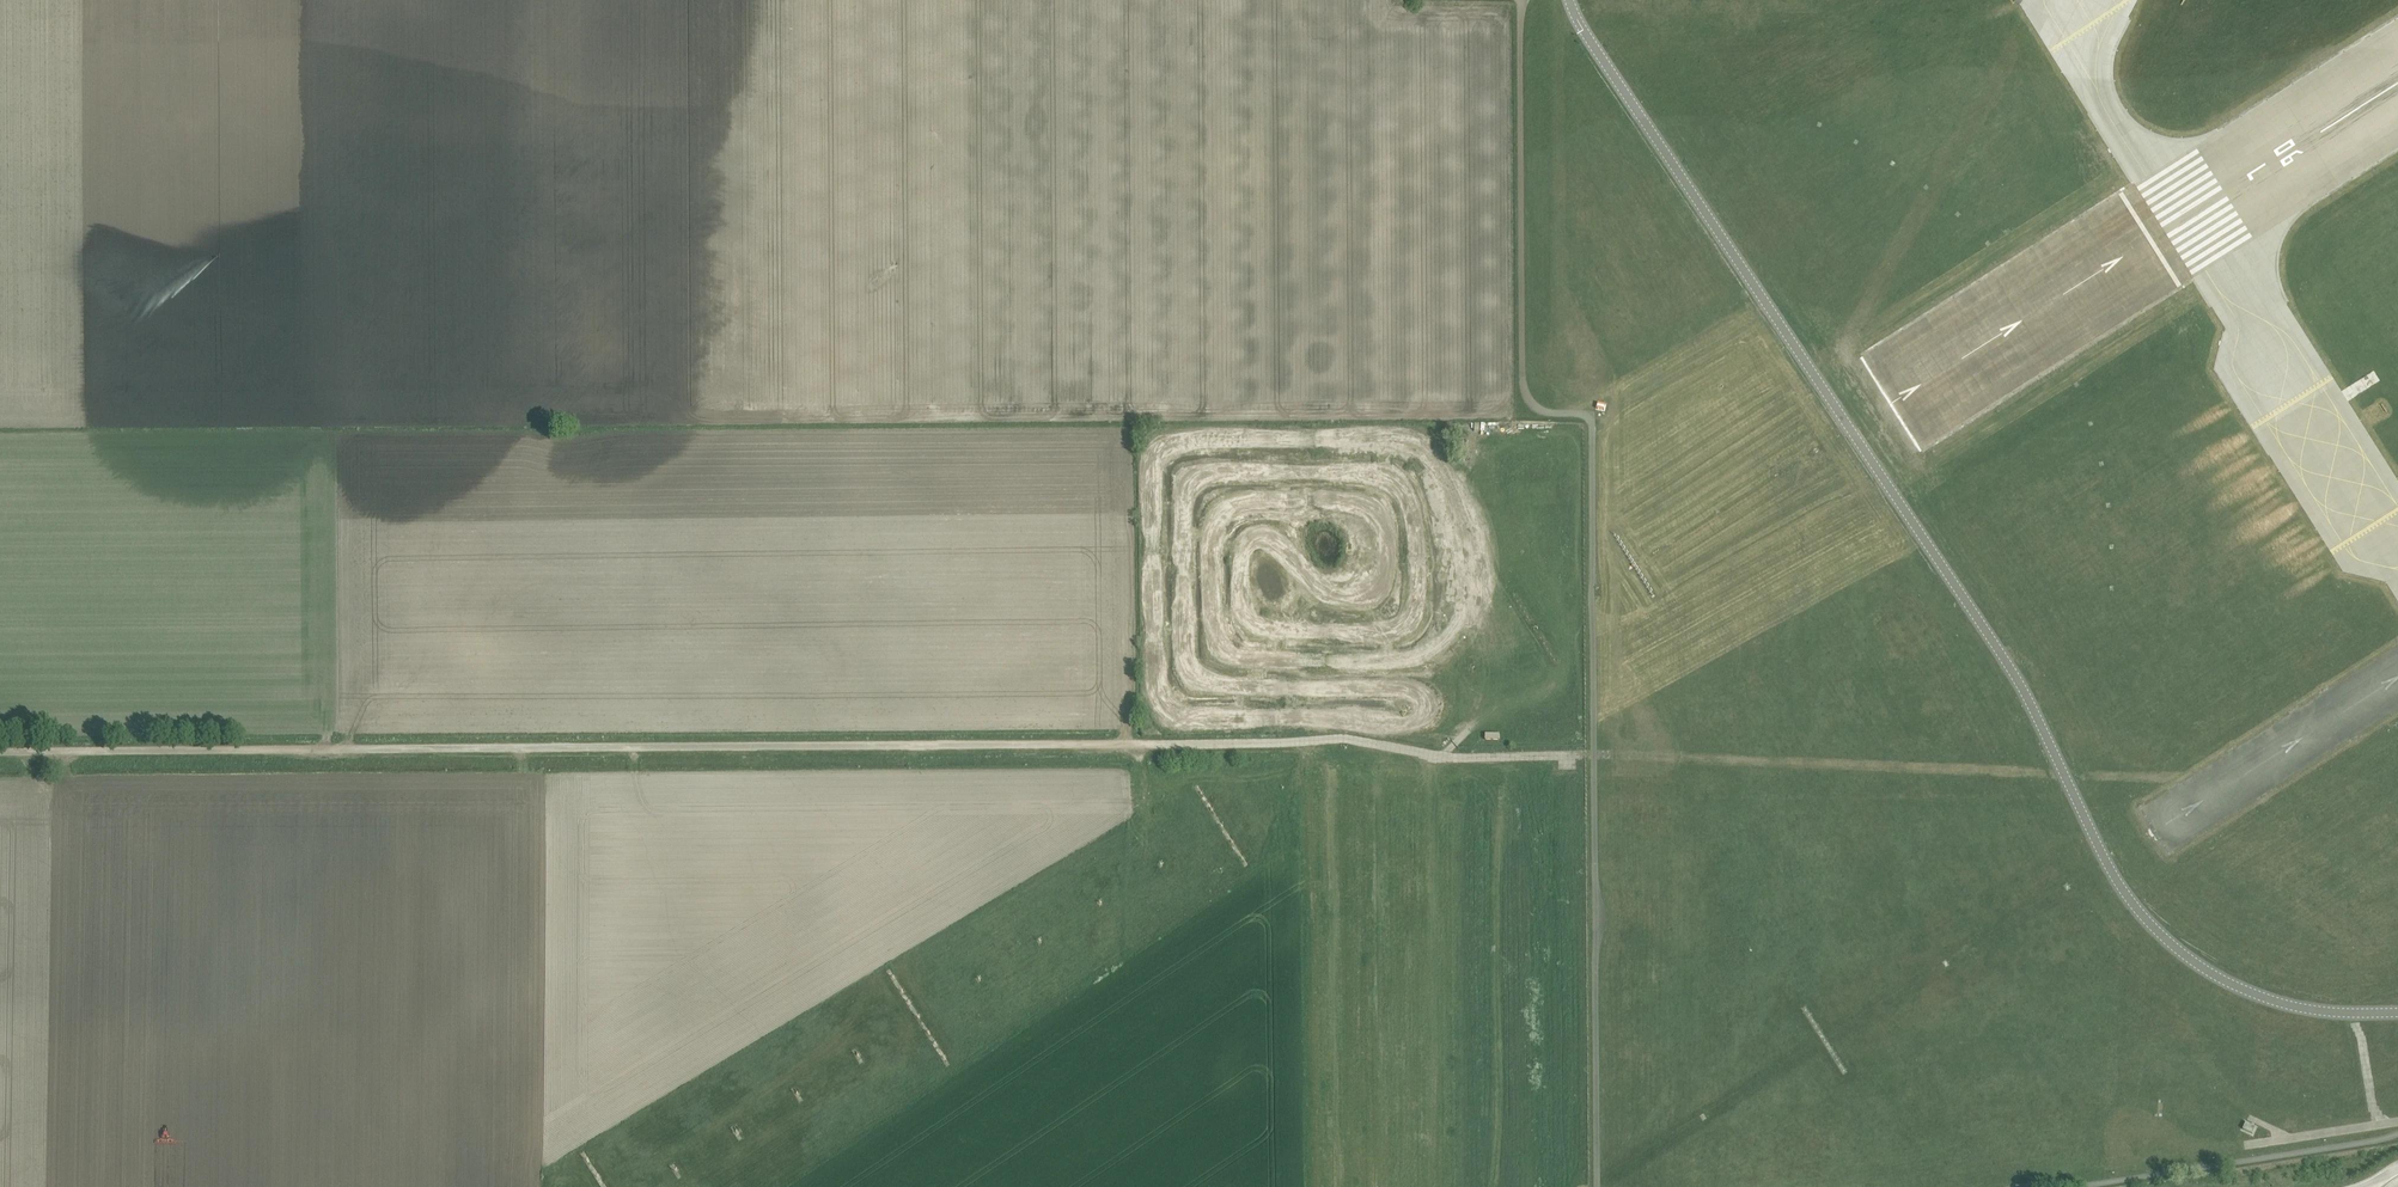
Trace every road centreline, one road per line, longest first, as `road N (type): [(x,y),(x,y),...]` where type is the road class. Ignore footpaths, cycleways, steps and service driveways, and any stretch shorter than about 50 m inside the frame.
road 1 (unclassified): [(0,751),(1352,742),(1454,758),(1586,755)]

